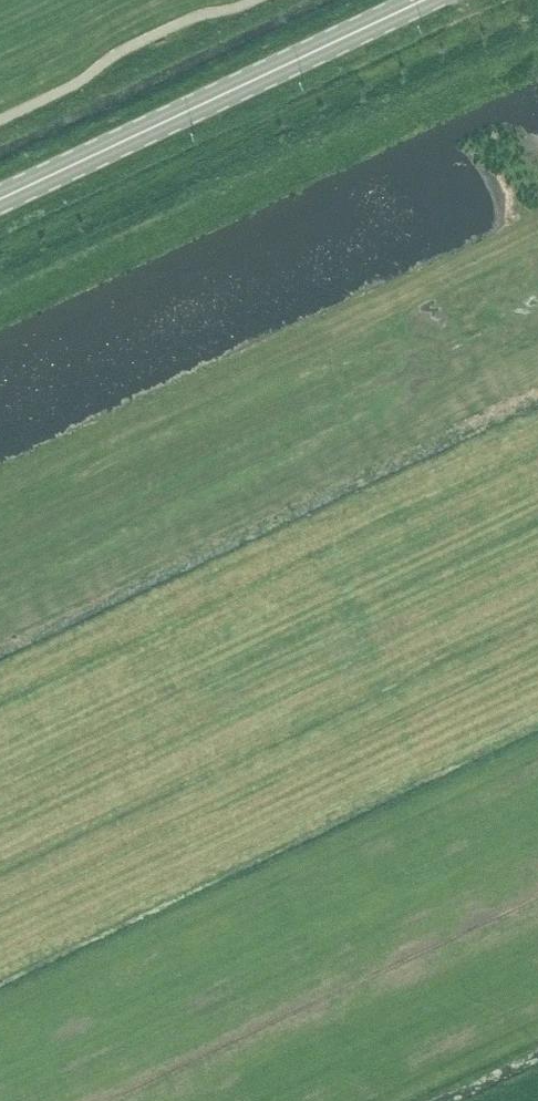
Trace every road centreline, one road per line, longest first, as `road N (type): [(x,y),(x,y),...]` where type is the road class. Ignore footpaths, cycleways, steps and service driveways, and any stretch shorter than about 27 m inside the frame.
road 1 (secondary): [(0,198),(420,0)]

